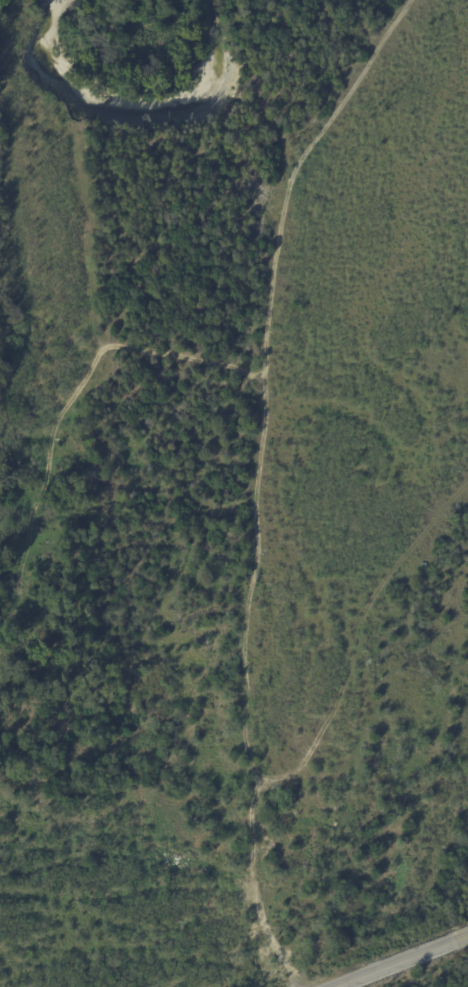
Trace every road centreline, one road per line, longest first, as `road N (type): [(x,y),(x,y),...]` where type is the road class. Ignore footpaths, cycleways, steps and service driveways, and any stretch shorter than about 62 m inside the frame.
road 1 (residential): [(431,0),(402,102),(405,159),(351,206),(298,285),(305,404),(320,465),(319,621),(285,721),(249,779),(232,865),(237,893),(290,986)]
road 2 (residential): [(321,246),(352,279),(377,289),(425,269),(467,274)]
road 3 (residential): [(467,435),(442,464),(414,478),(321,490)]
road 4 (tertiary): [(333,986),(458,940)]

